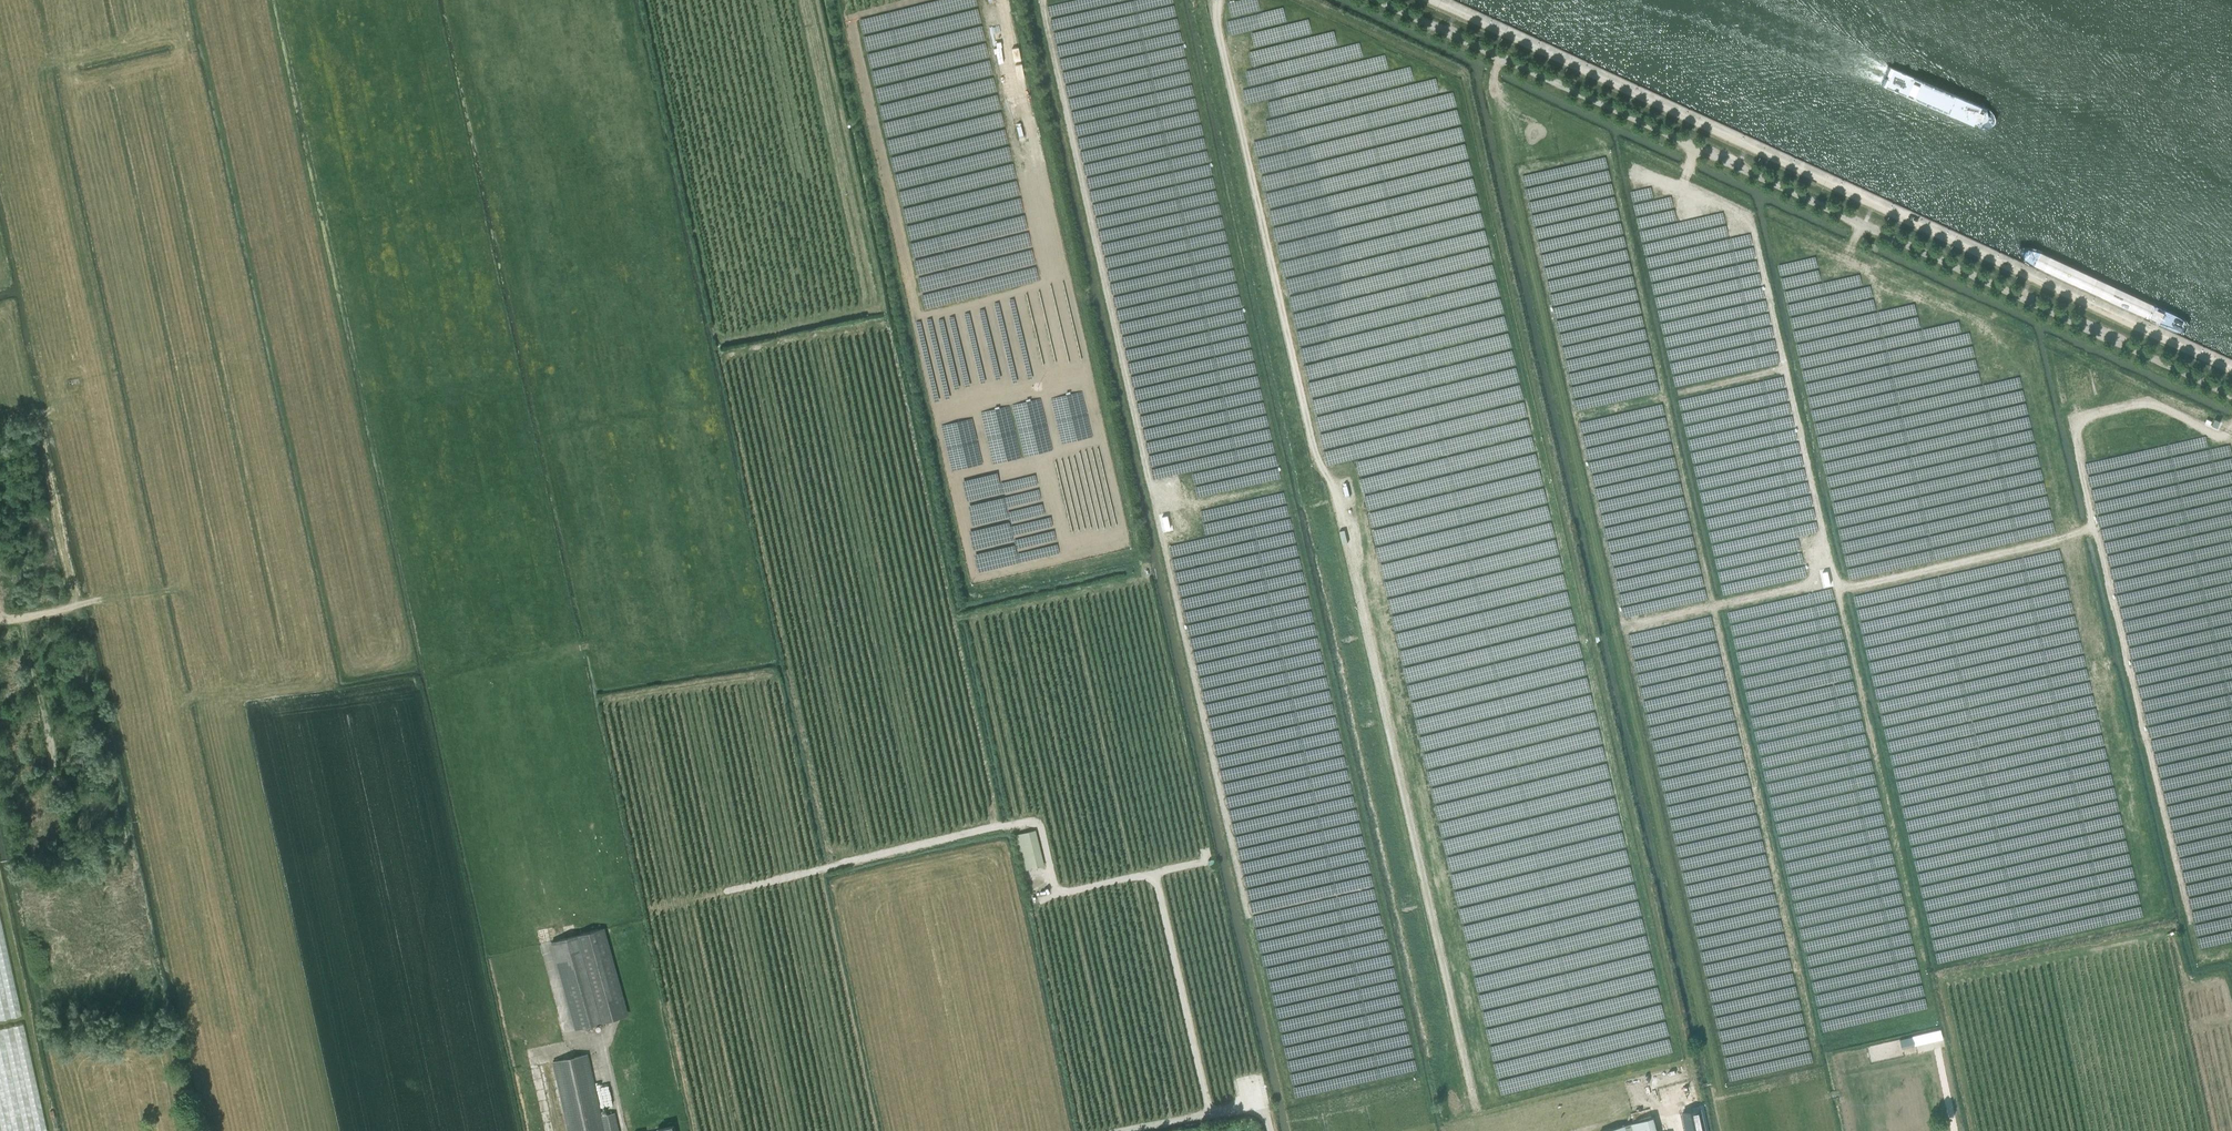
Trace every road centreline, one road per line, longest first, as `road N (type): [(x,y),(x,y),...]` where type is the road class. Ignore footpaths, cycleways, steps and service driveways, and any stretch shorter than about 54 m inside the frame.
road 1 (unclassified): [(2231,395),(1376,0)]

